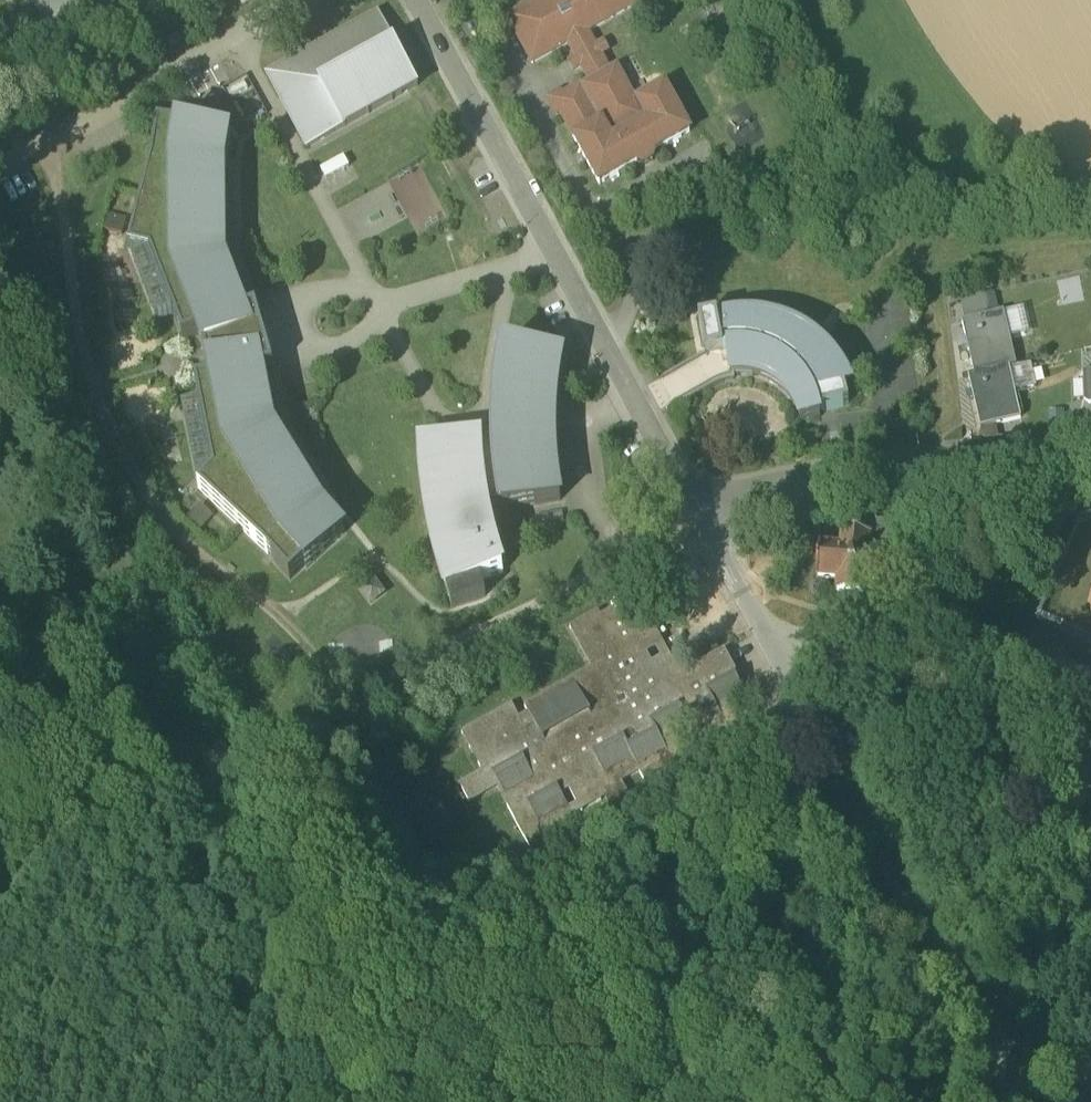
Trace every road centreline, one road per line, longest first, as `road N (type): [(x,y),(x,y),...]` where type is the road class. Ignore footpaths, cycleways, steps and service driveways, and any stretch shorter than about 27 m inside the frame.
road 1 (unclassified): [(422,0),(706,511)]
road 2 (unclassified): [(1025,1101),(770,638)]
road 3 (residential): [(706,511),(886,464),(1090,448)]
road 4 (unclassified): [(1090,673),(1025,656),(847,633),(770,638)]
road 5 (track): [(254,756),(0,894)]
road 6 (track): [(254,756),(90,717),(38,660)]
road 7 (unclassified): [(770,638),(706,511)]

